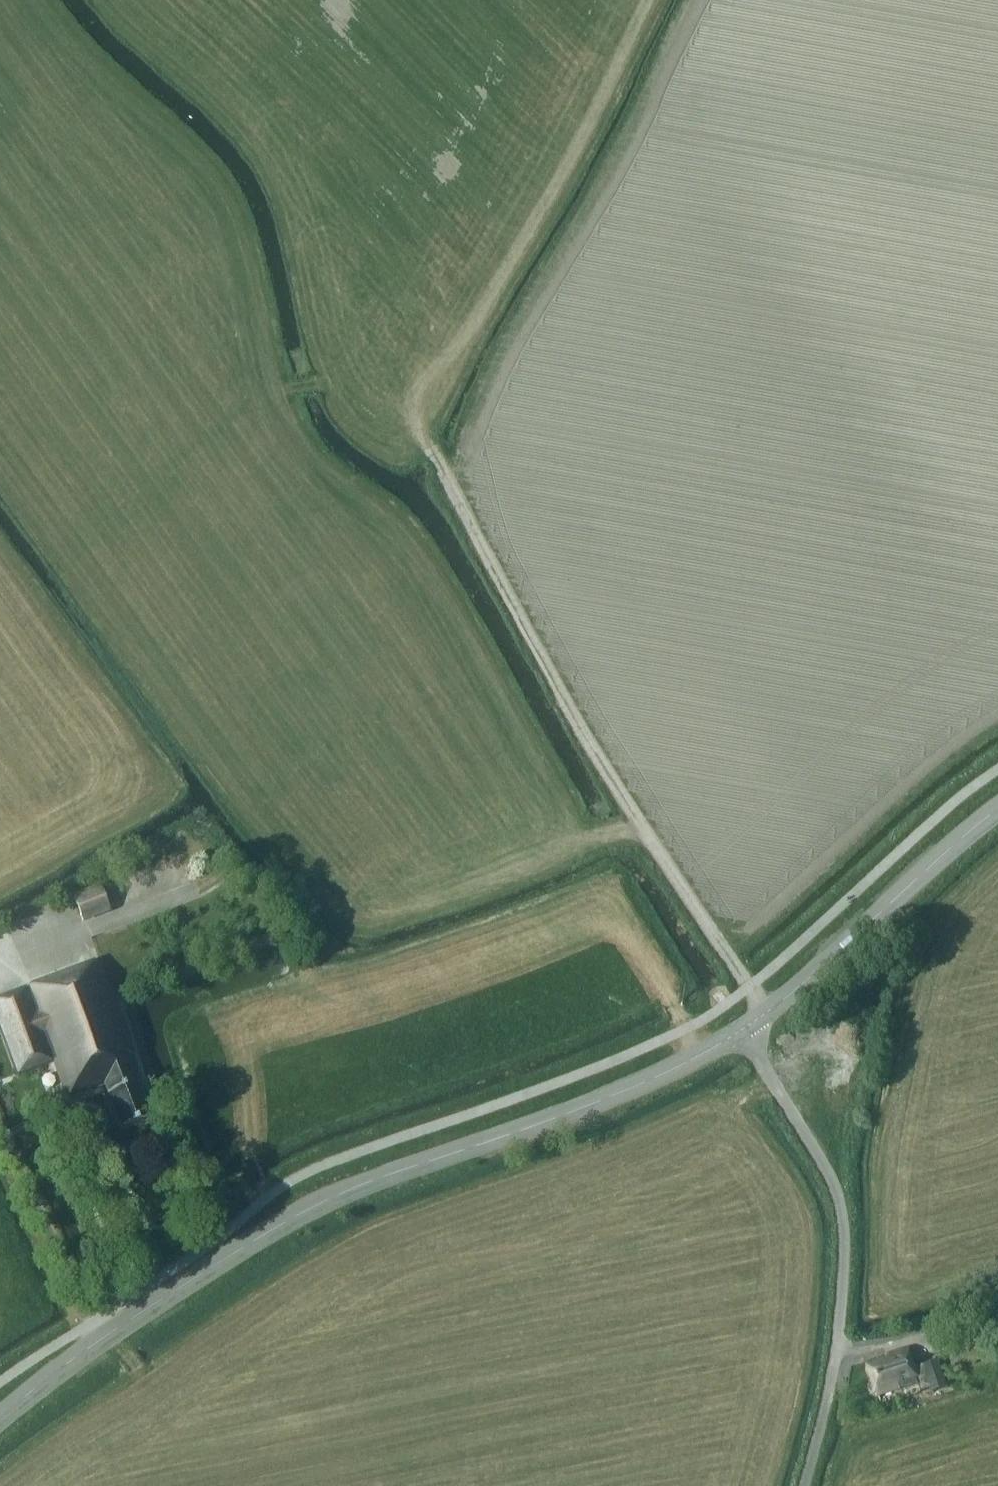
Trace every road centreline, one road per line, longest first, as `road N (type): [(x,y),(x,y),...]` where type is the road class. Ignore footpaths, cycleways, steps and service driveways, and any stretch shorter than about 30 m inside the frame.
road 1 (secondary): [(0,1417),(309,1209),(639,1085),(745,1035)]
road 2 (unclassified): [(801,1485),(839,1332),(844,1229),(829,1174),(745,1035)]
road 3 (secondary): [(745,1035),(997,813)]

